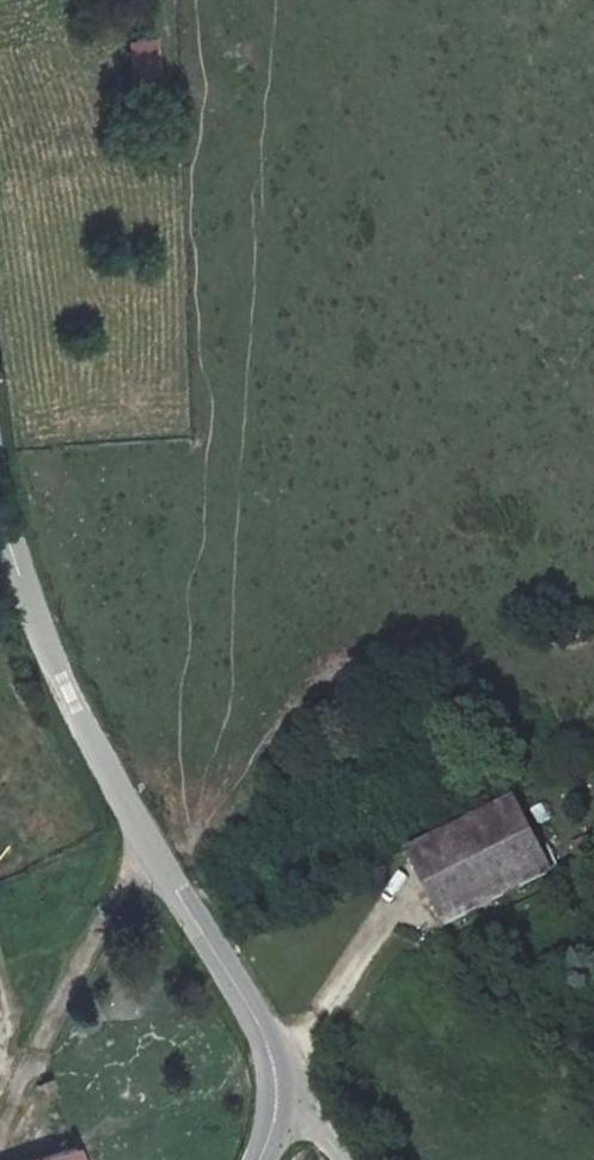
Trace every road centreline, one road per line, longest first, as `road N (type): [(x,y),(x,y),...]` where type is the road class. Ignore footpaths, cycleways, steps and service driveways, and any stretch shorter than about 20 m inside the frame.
road 1 (unclassified): [(0,507),(48,652),(88,735),(268,1039),(279,1098)]

